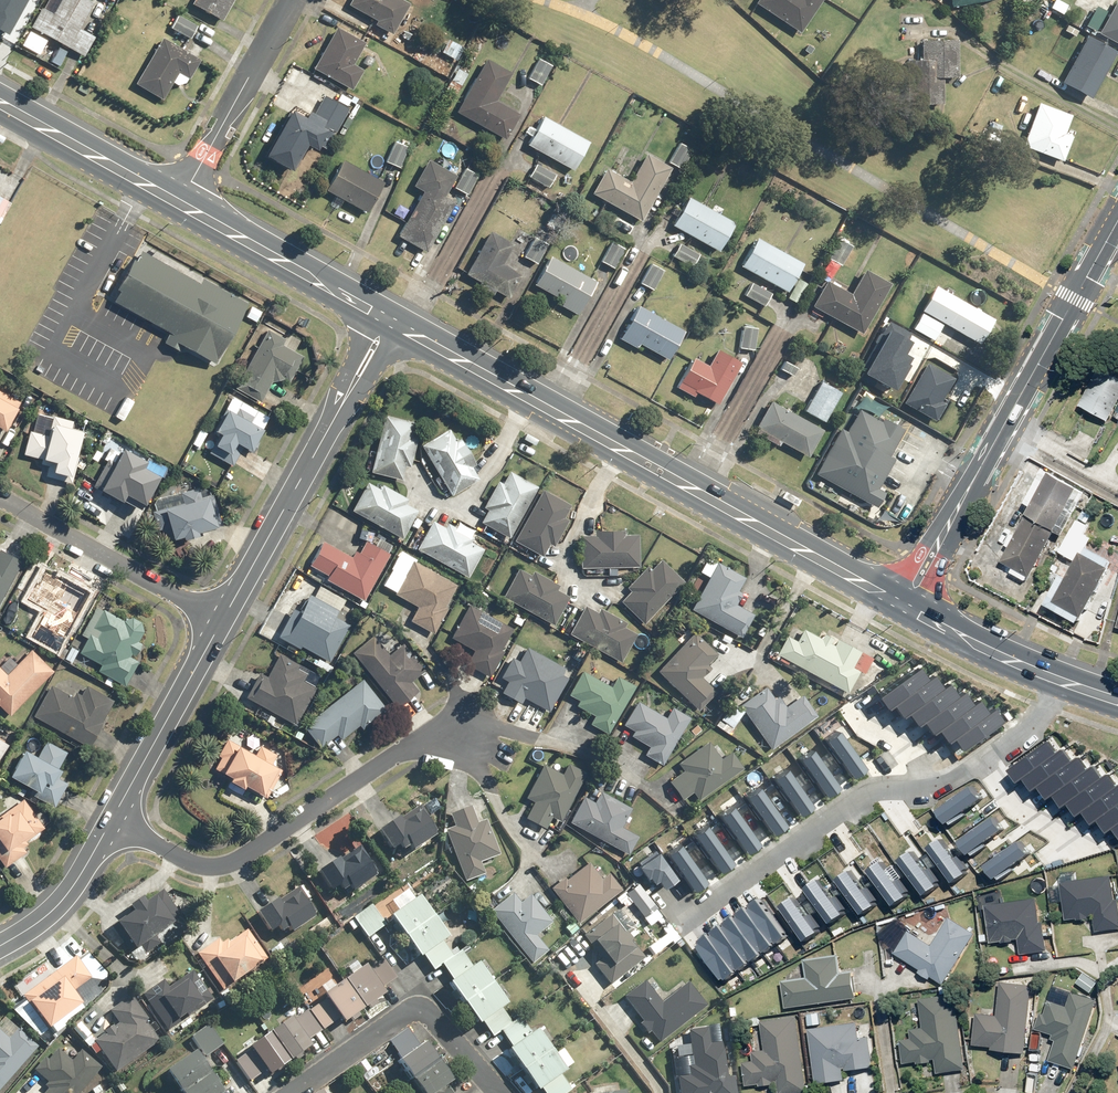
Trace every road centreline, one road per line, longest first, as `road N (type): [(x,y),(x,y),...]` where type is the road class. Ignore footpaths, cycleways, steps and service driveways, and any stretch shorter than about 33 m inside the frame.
road 1 (primary): [(392,322),(904,609)]
road 2 (secondary): [(904,609),(1117,220)]
road 3 (residential): [(1070,685),(985,770),(917,807),(842,817),(704,915)]
road 4 (residential): [(496,762),(459,742),(409,746),(219,868),(189,862),(112,822)]
road 5 (residential): [(224,618),(392,322)]
road 6 (residential): [(0,499),(224,618)]
road 7 (primary): [(180,204),(392,322)]
road 8 (residential): [(112,822),(224,618)]
road 9 (residential): [(292,0),(180,204)]
road 10 (primary): [(0,104),(180,204)]
road 11 (primary): [(904,609),(1070,685)]
road 12 (residential): [(0,949),(63,900),(112,822)]

